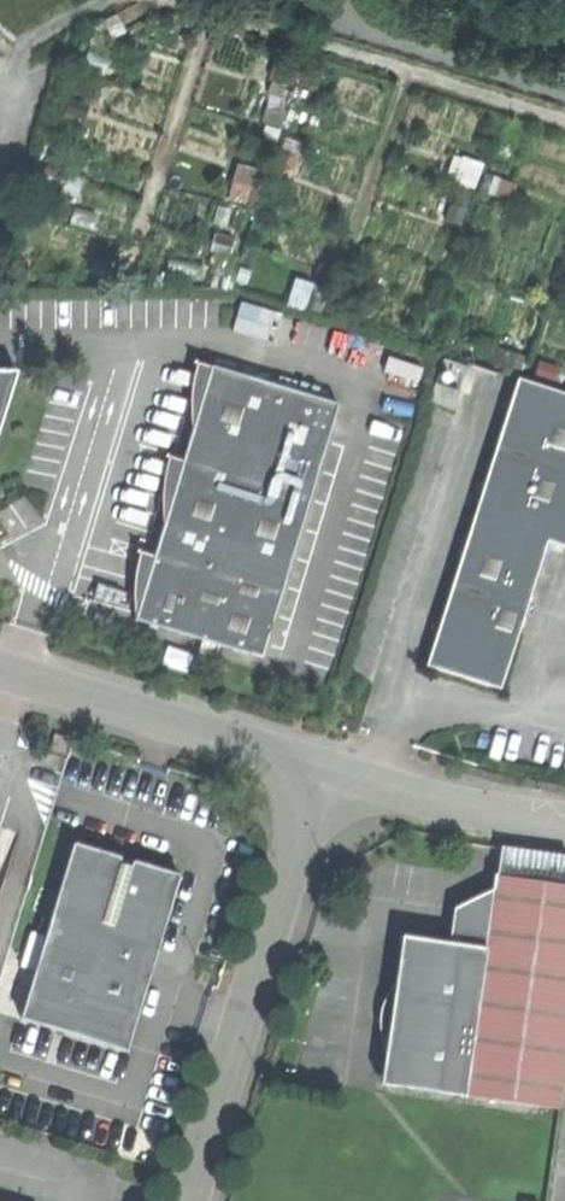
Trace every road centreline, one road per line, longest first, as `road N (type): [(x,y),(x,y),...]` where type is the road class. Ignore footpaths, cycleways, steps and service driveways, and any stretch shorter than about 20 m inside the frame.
road 1 (unclassified): [(318,769),(192,1200)]
road 2 (unclassified): [(0,667),(318,769)]
road 3 (unclassified): [(318,769),(564,824)]

